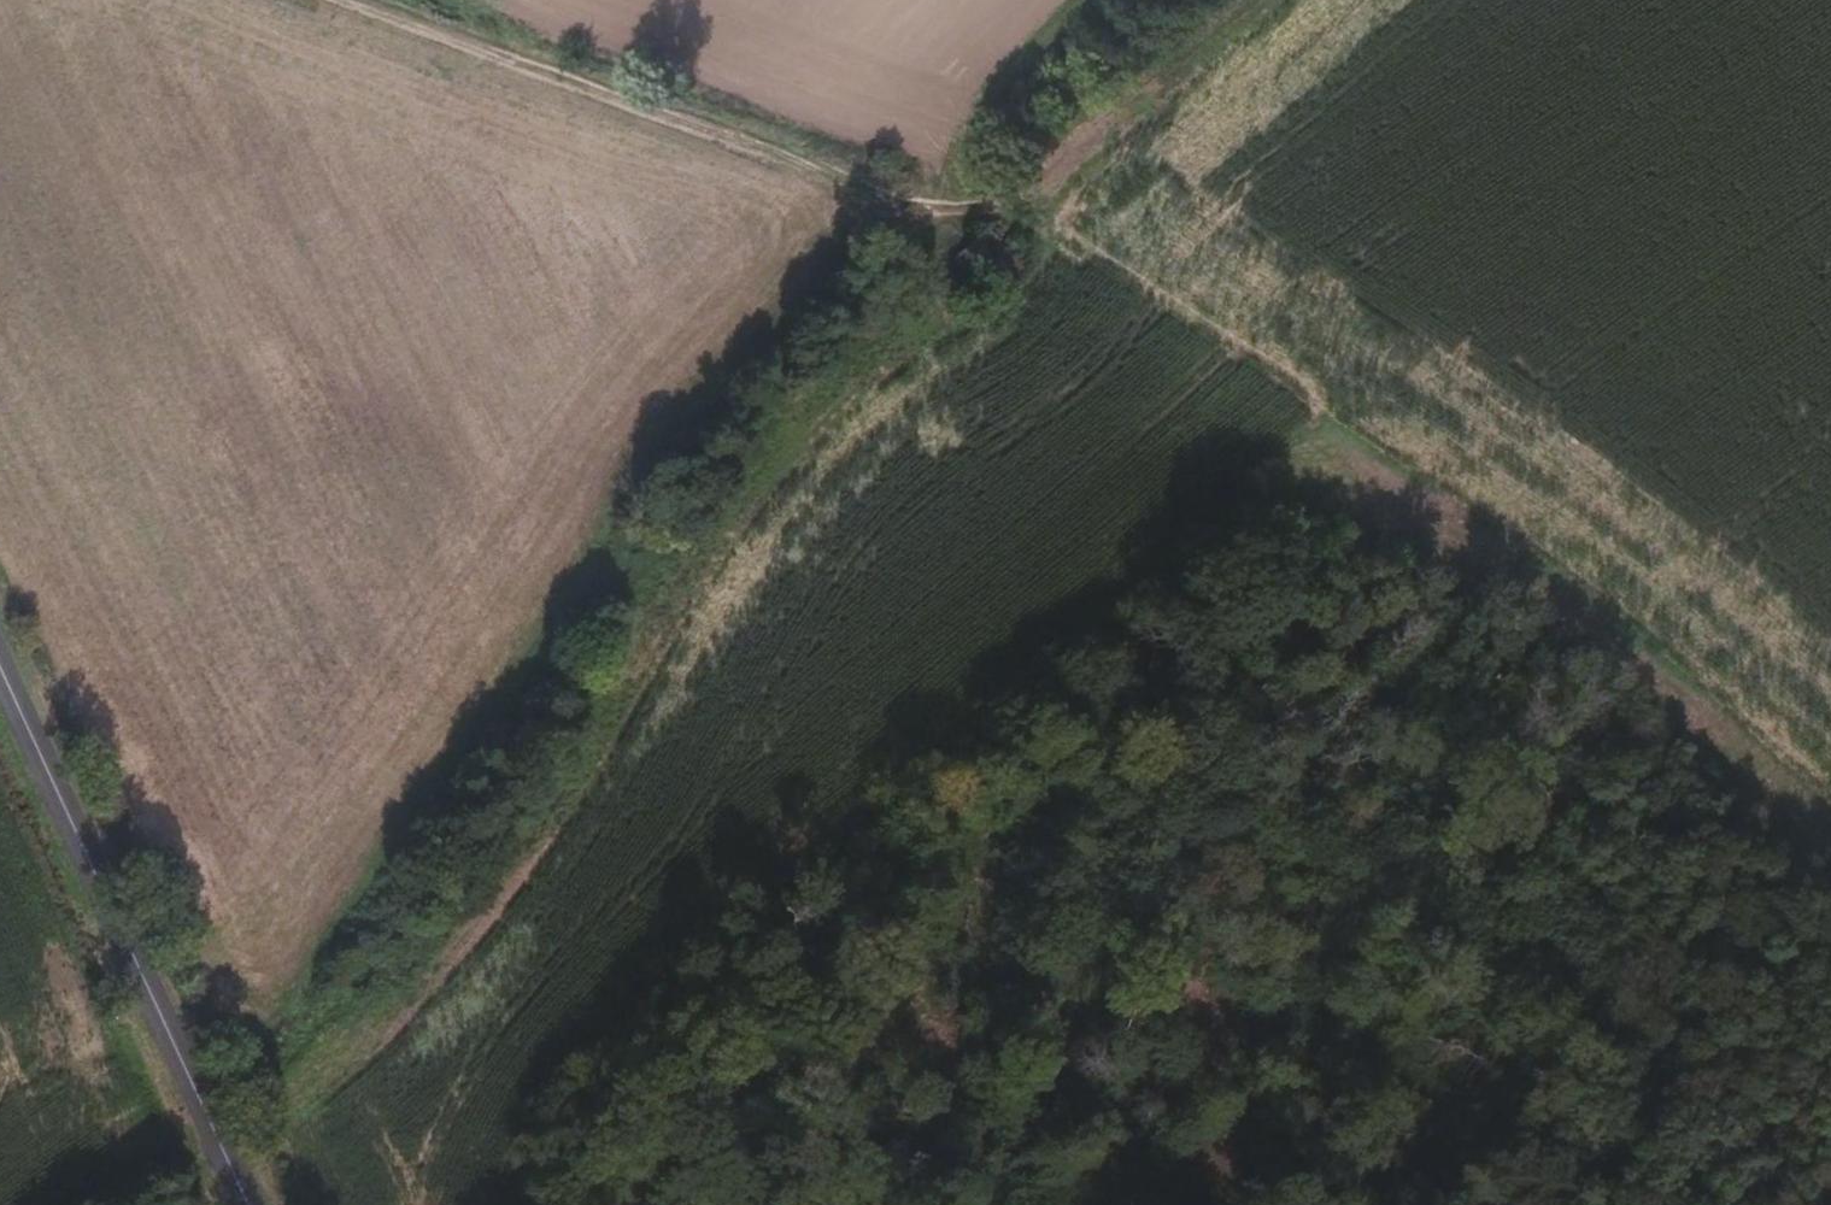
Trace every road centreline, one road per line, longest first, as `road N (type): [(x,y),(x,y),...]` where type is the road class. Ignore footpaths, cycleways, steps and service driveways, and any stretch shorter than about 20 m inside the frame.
road 1 (tertiary): [(241,1204),(0,673)]

